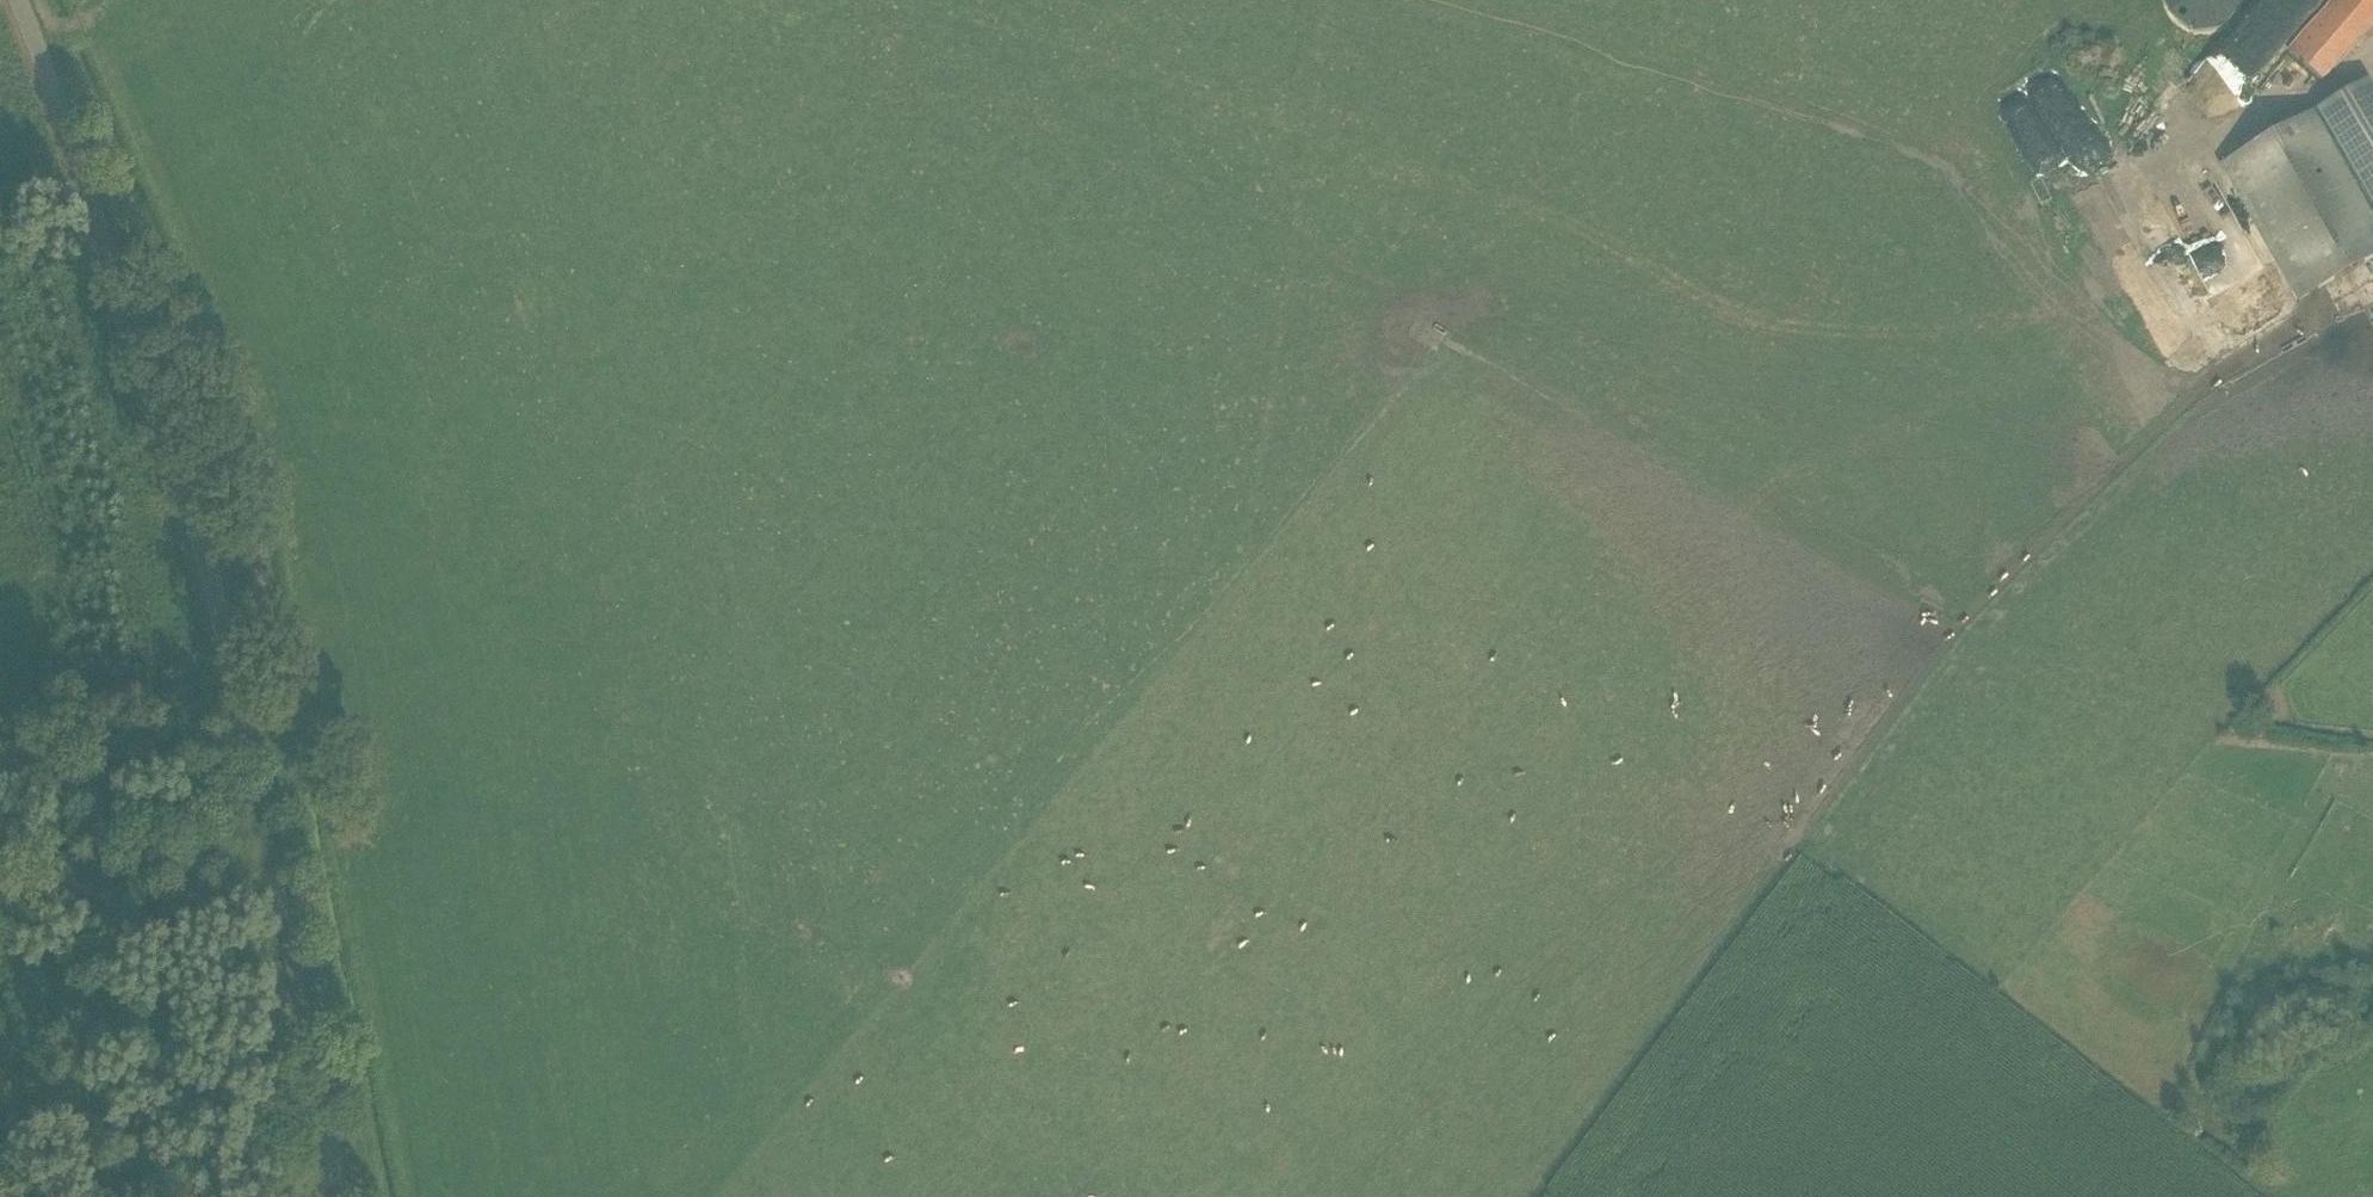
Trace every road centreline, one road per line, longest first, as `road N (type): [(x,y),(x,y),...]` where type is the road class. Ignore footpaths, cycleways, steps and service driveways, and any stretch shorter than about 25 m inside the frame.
road 1 (unclassified): [(347,1196),(210,558),(125,261),(19,0)]

